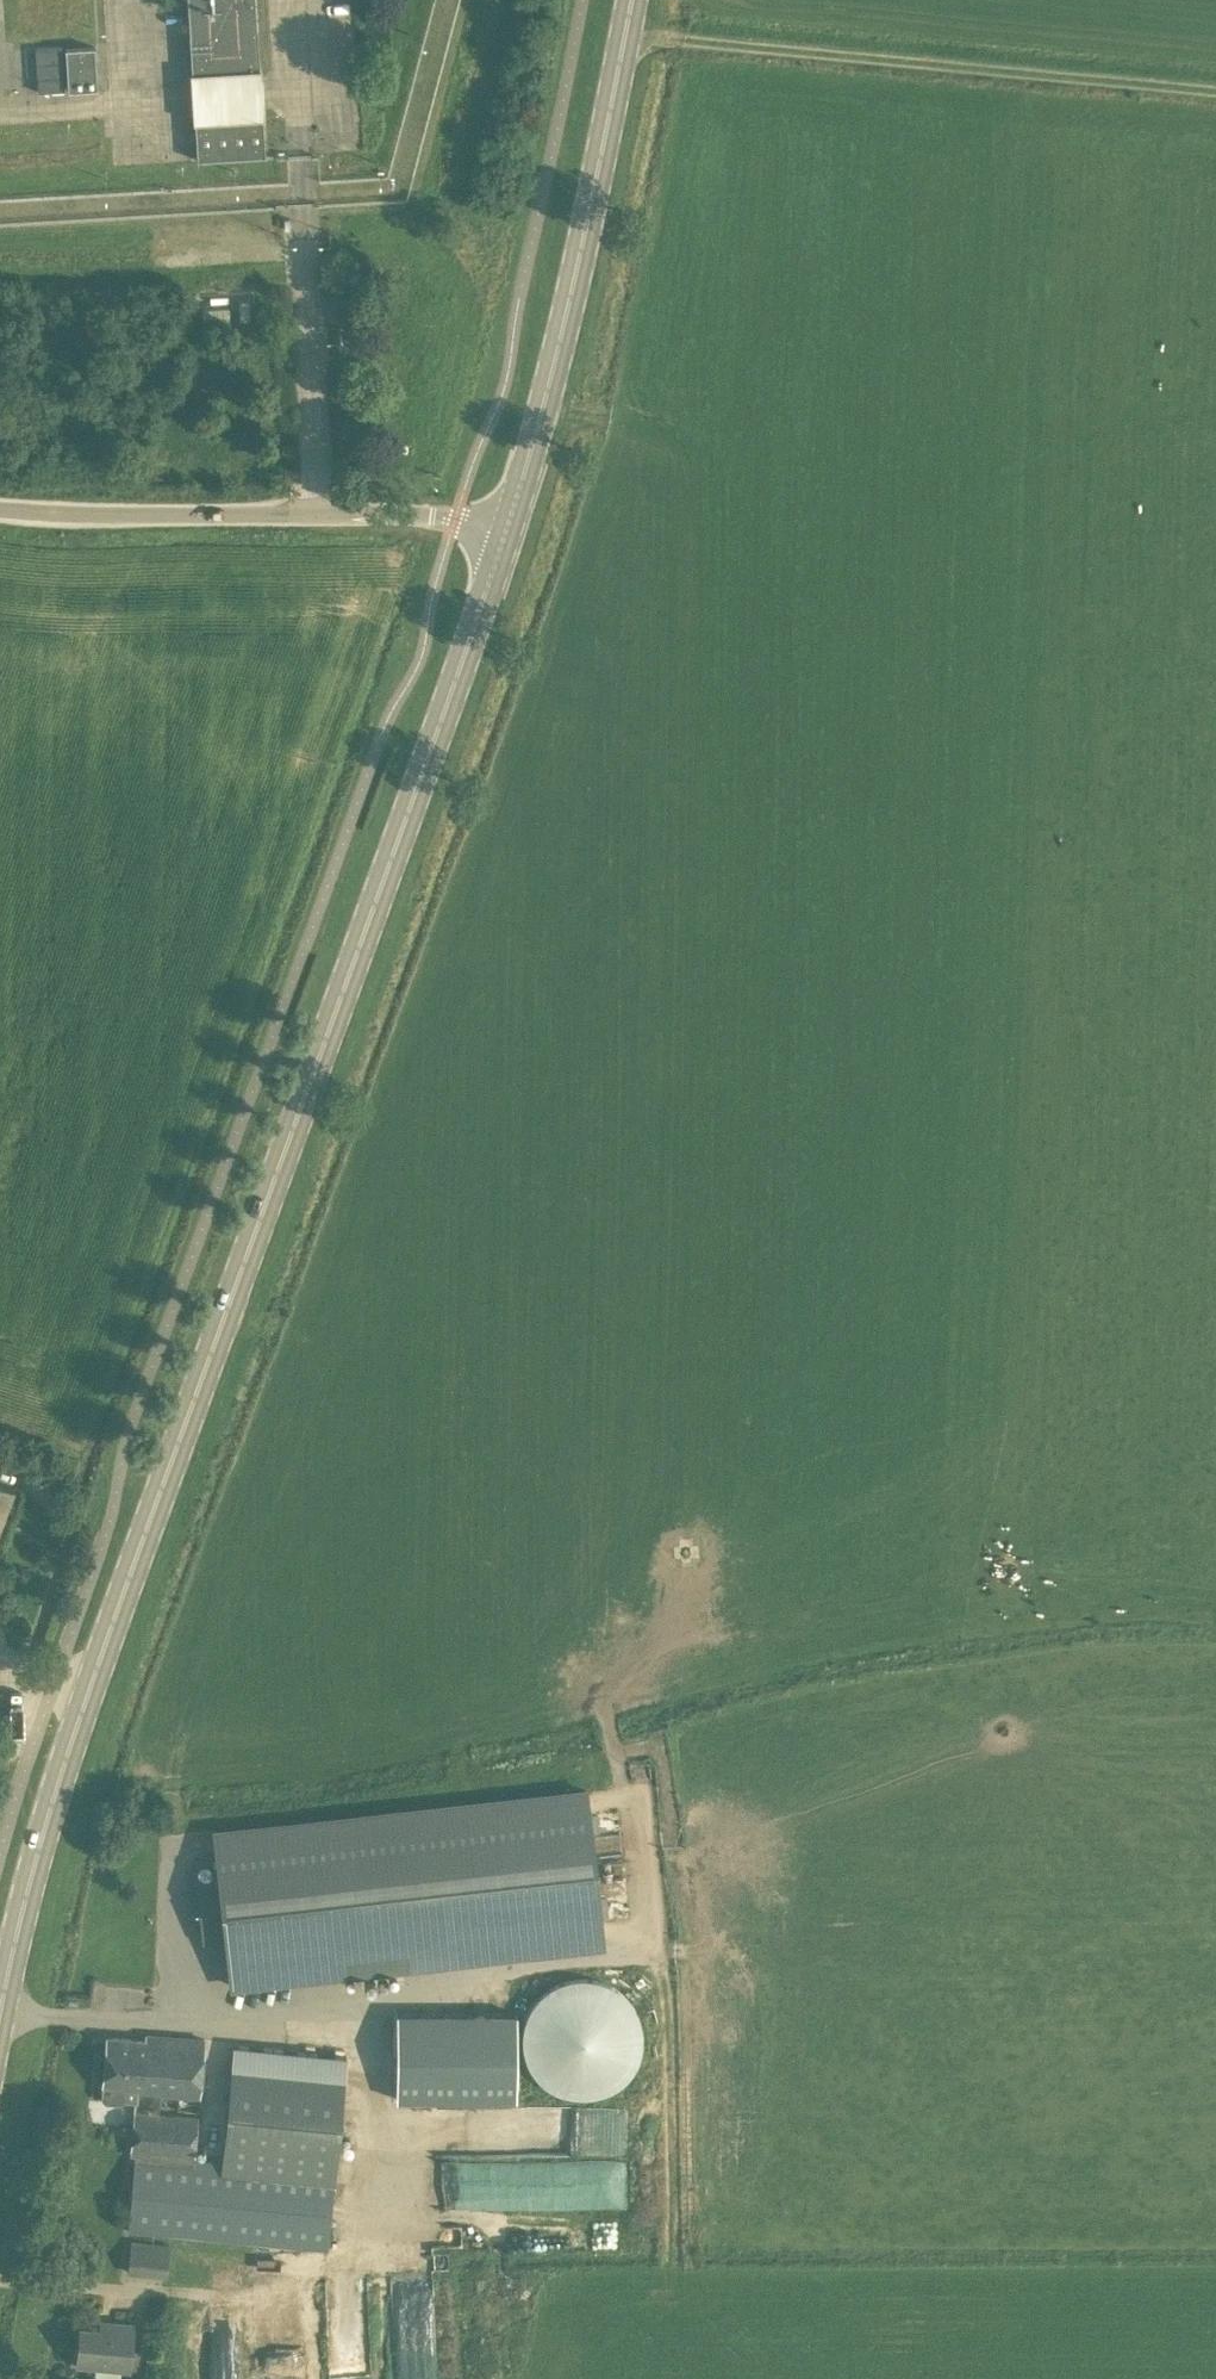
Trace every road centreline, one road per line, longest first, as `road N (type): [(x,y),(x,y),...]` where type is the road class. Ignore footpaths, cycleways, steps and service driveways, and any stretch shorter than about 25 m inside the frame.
road 1 (primary): [(0,2012),(75,1729),(512,514)]
road 2 (track): [(626,31),(705,46),(1215,91)]
road 3 (primary): [(512,514),(572,315),(632,0)]
road 4 (unclassified): [(0,510),(512,514)]

